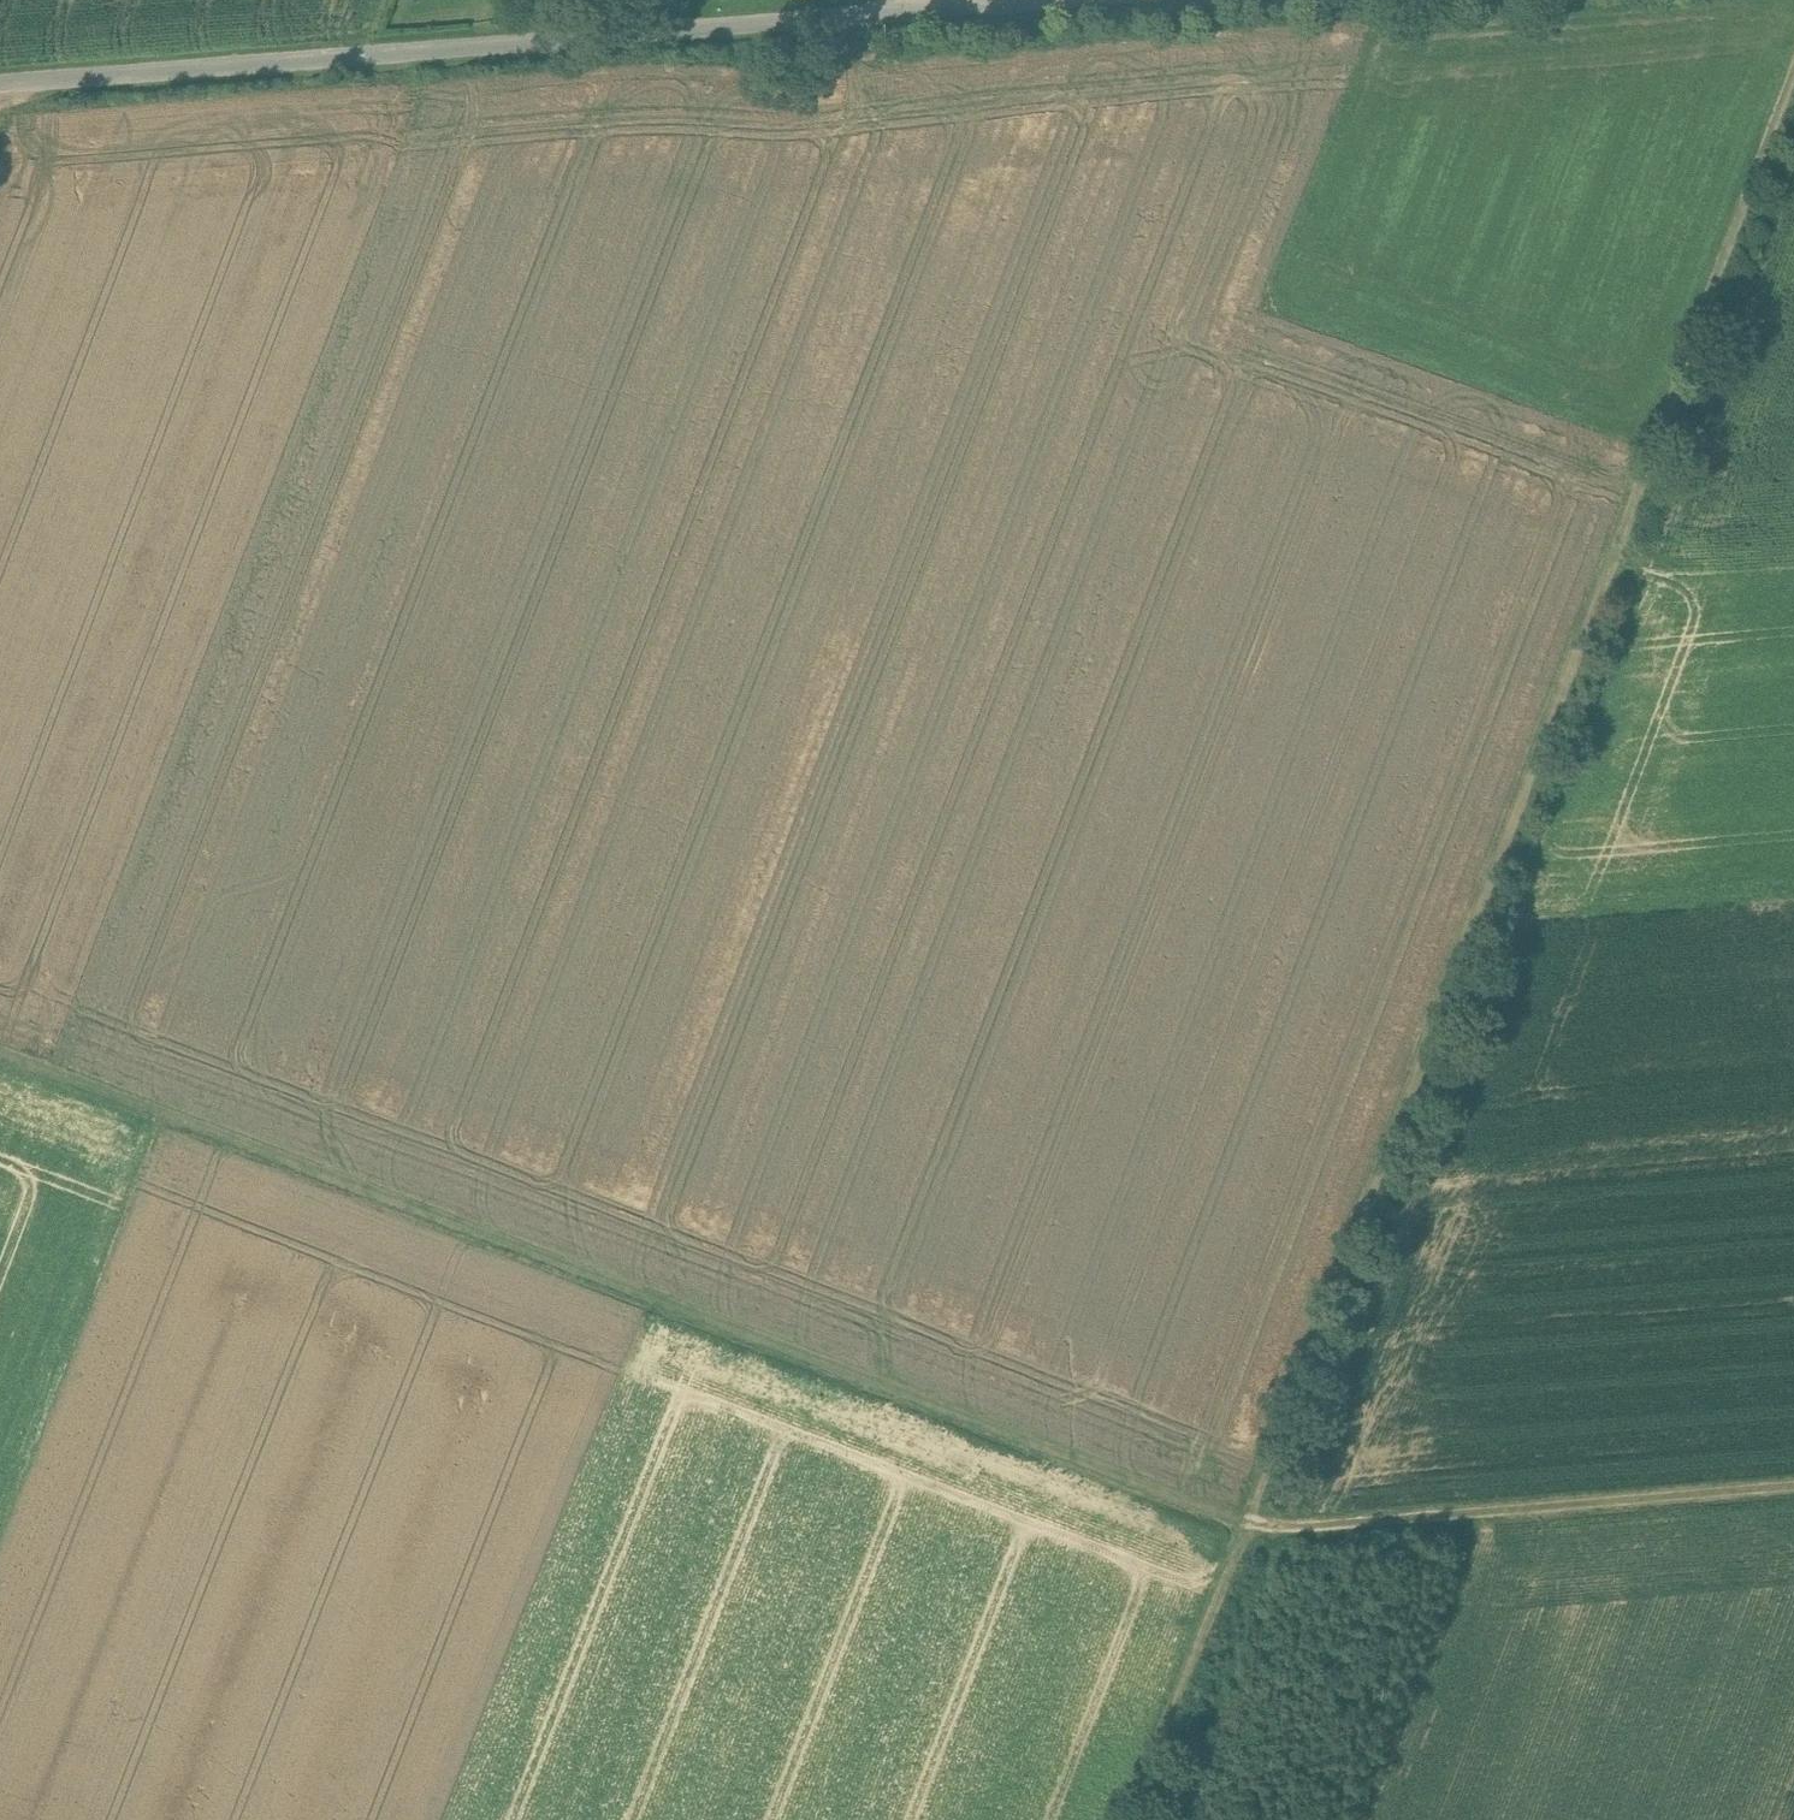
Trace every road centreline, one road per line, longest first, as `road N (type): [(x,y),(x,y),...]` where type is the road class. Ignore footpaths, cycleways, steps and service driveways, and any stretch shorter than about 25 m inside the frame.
road 1 (track): [(1793,1485),(1257,1527),(1793,93)]
road 2 (unclassified): [(0,82),(901,9)]
road 3 (unclassified): [(901,9),(1022,0)]

